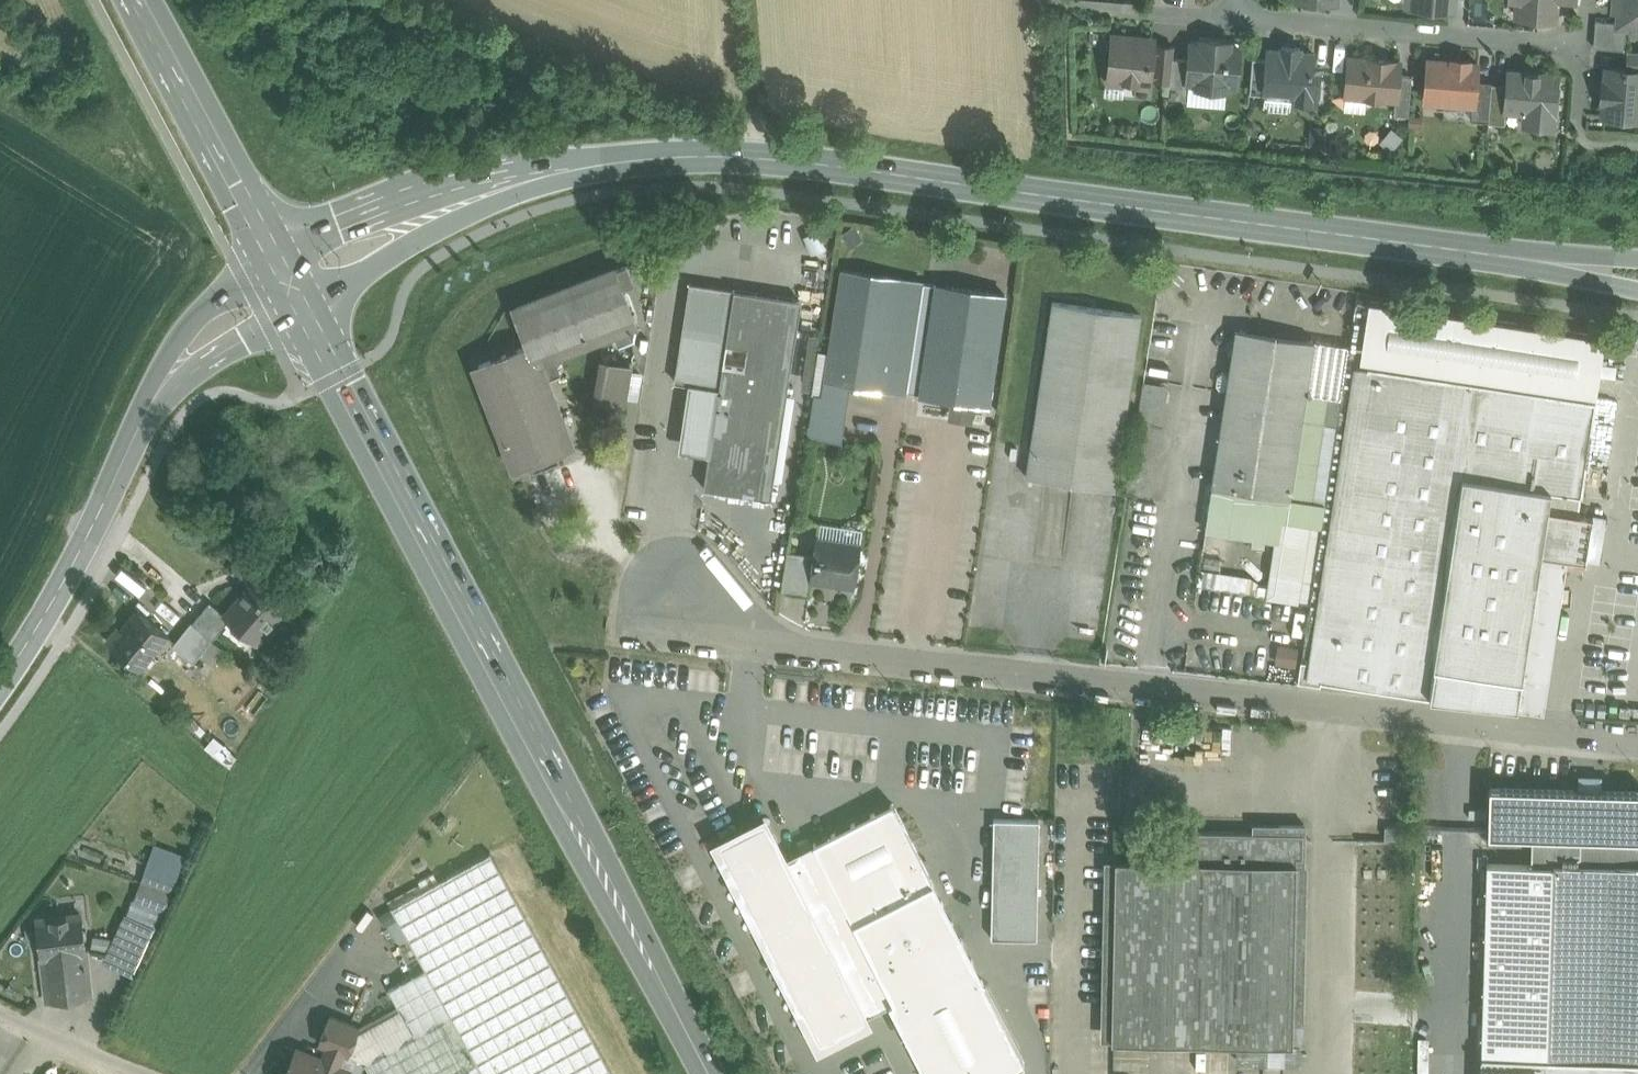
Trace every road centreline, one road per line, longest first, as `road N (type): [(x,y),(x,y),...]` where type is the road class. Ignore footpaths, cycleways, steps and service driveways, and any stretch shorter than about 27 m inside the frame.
road 1 (secondary): [(1391,243),(754,160),(661,158),(546,173),(499,188),(292,282)]
road 2 (unclassified): [(679,595),(711,627),(850,658),(1637,738)]
road 3 (primary): [(292,282),(713,1073)]
road 4 (tertiary): [(292,282),(219,330),(172,380),(0,684)]
road 5 (residential): [(1235,21),(1579,45)]
road 6 (primary): [(138,0),(292,282)]
road 7 (secondary): [(1391,243),(1637,294)]
road 8 (secondary): [(1637,261),(1391,243)]
road 9 (residential): [(1047,8),(1235,21)]

